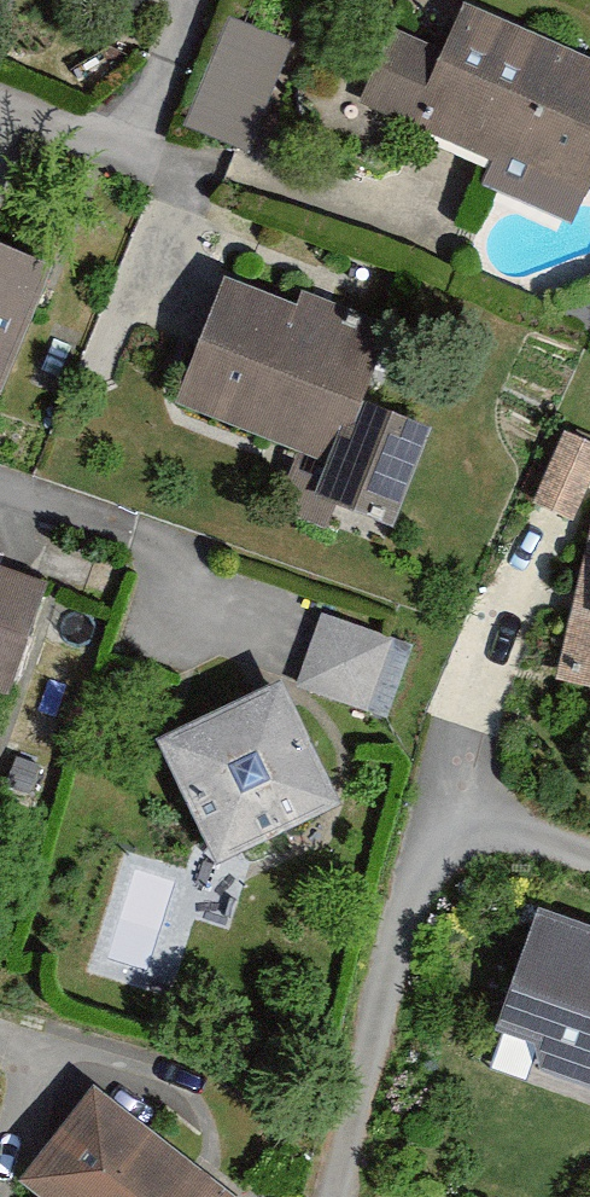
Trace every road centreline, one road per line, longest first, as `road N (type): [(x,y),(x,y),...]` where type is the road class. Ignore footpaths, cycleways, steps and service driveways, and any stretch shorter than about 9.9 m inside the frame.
road 1 (residential): [(338,1196),(440,822),(589,872)]

